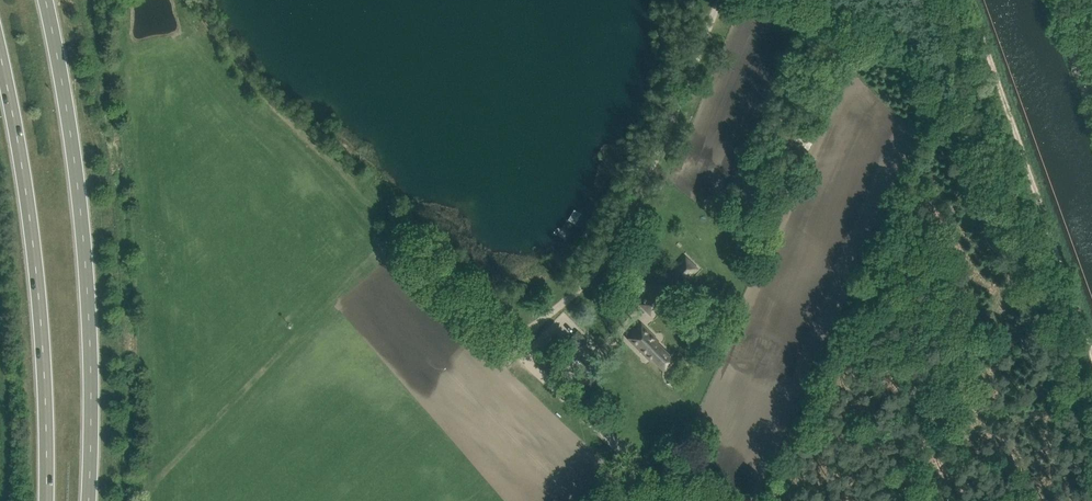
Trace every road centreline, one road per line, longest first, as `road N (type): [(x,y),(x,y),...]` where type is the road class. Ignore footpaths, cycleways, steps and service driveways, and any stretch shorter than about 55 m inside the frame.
road 1 (trunk): [(88,500),(85,264),(45,0)]
road 2 (trunk): [(0,55),(36,271),(46,500)]
road 3 (track): [(963,0),(1091,350)]
road 4 (track): [(635,500),(640,471),(517,354)]

